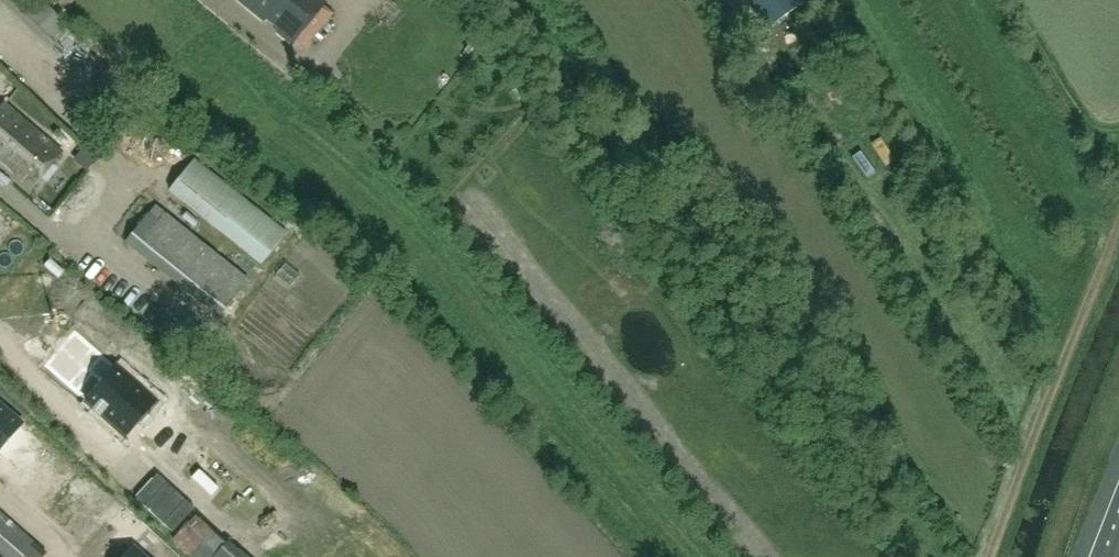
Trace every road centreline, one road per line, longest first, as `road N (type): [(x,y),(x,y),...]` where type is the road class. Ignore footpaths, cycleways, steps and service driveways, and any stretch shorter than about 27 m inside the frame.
road 1 (track): [(993,556),(1118,222)]

